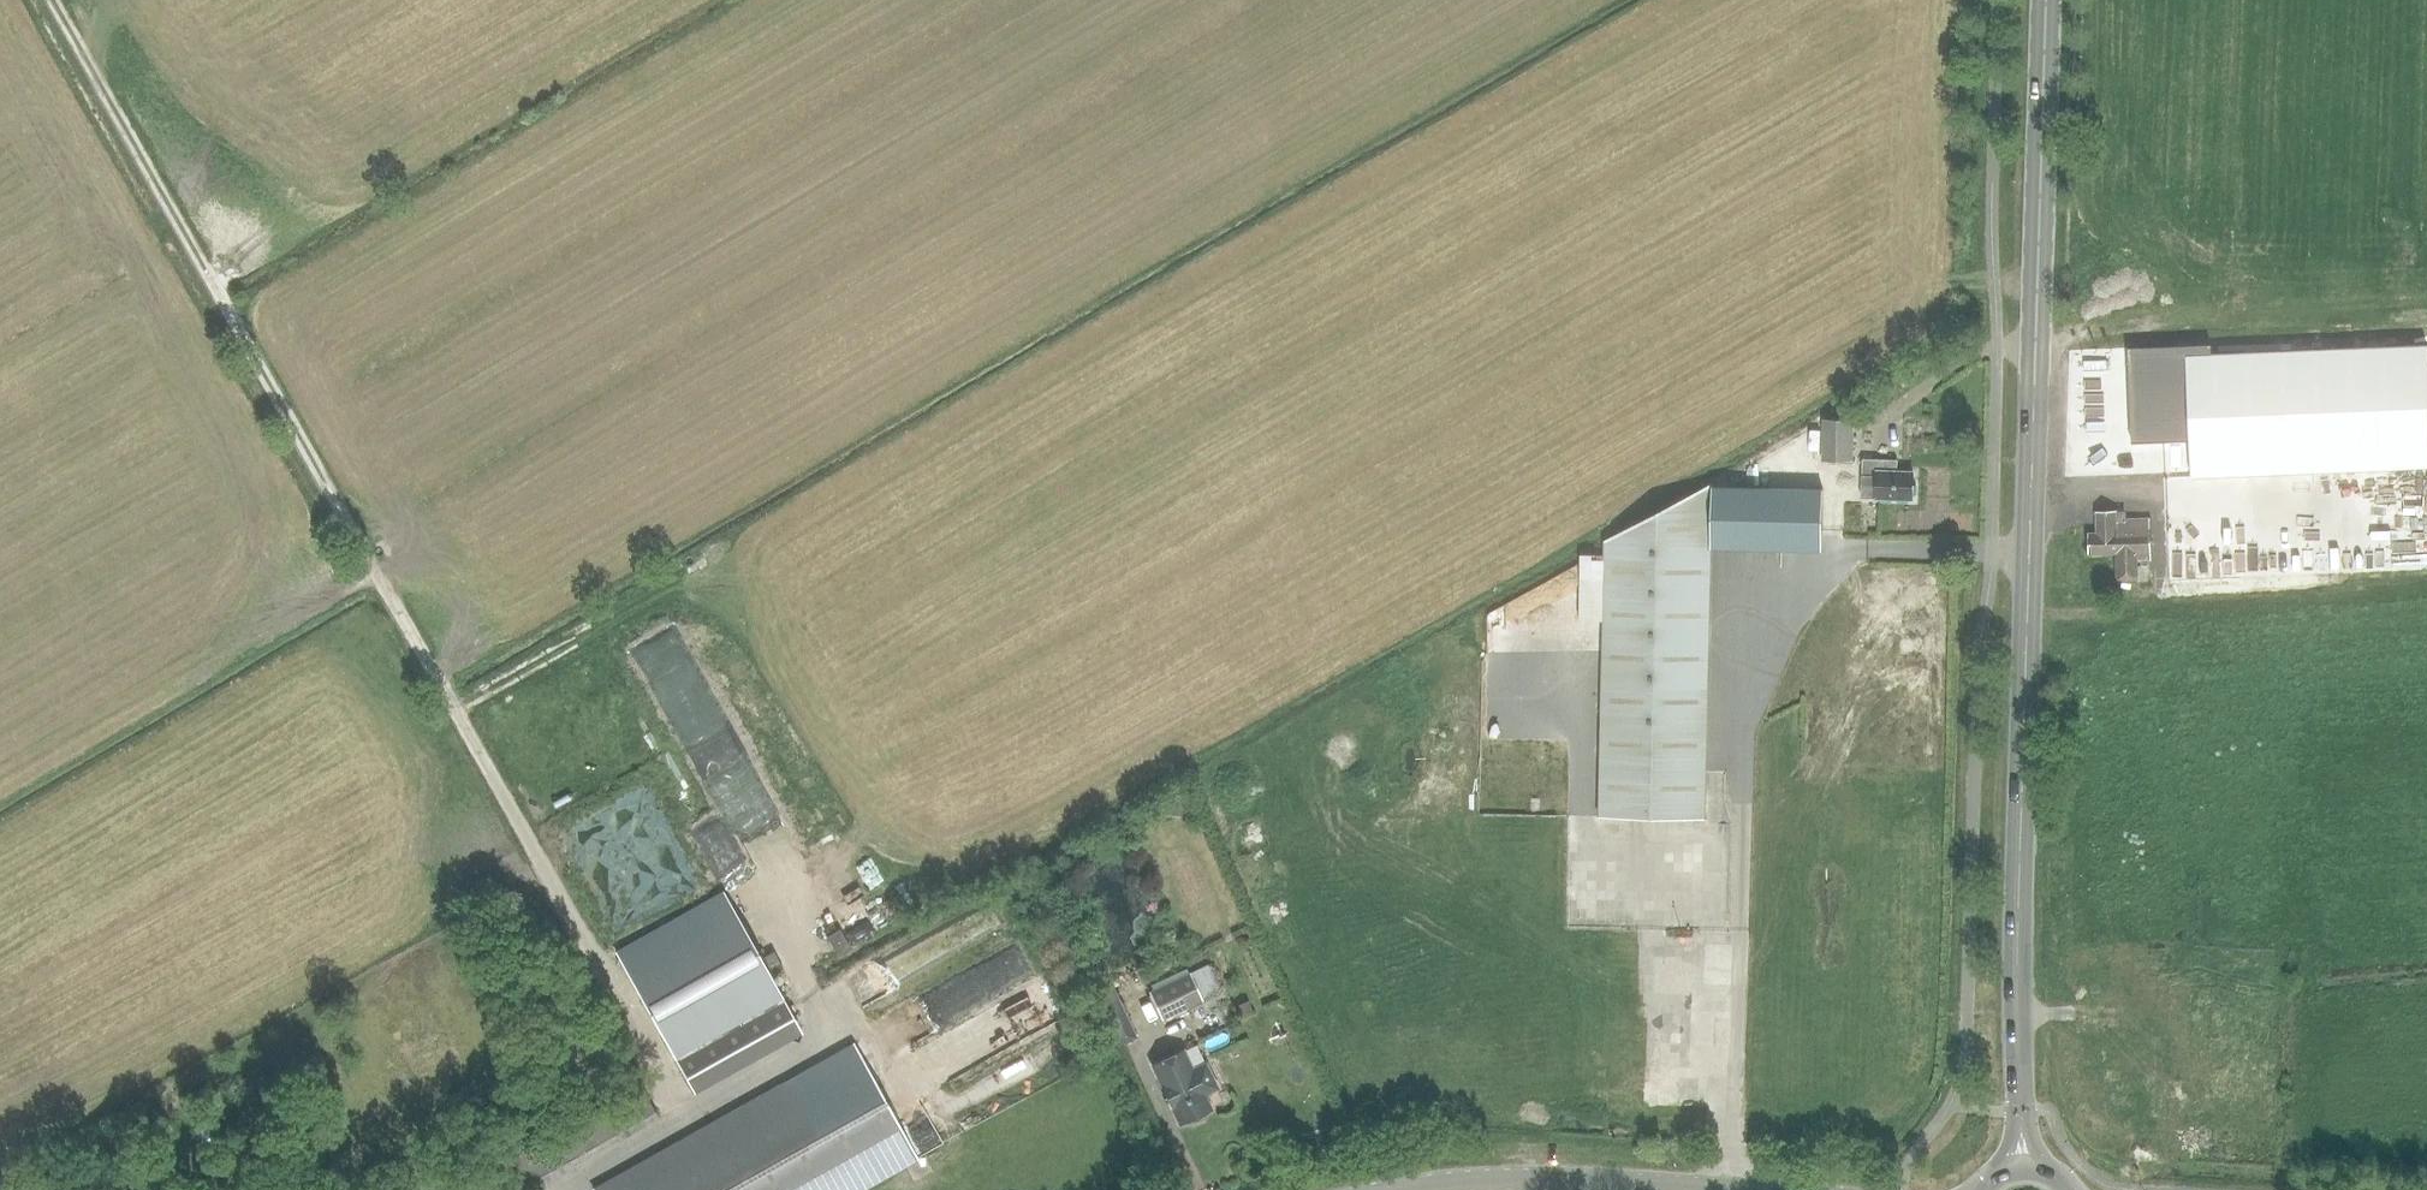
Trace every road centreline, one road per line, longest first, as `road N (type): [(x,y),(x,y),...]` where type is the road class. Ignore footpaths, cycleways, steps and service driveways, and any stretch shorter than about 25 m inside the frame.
road 1 (primary): [(2053,877),(2029,664),(2046,0)]
road 2 (secondary): [(1384,1189),(1477,1179),(1695,1189)]
road 3 (secondary): [(1758,1189),(1822,1179),(1861,1154),(1983,1133)]
road 4 (primary): [(2105,1094),(2053,877)]
road 5 (primary): [(2053,877),(2043,1045)]

